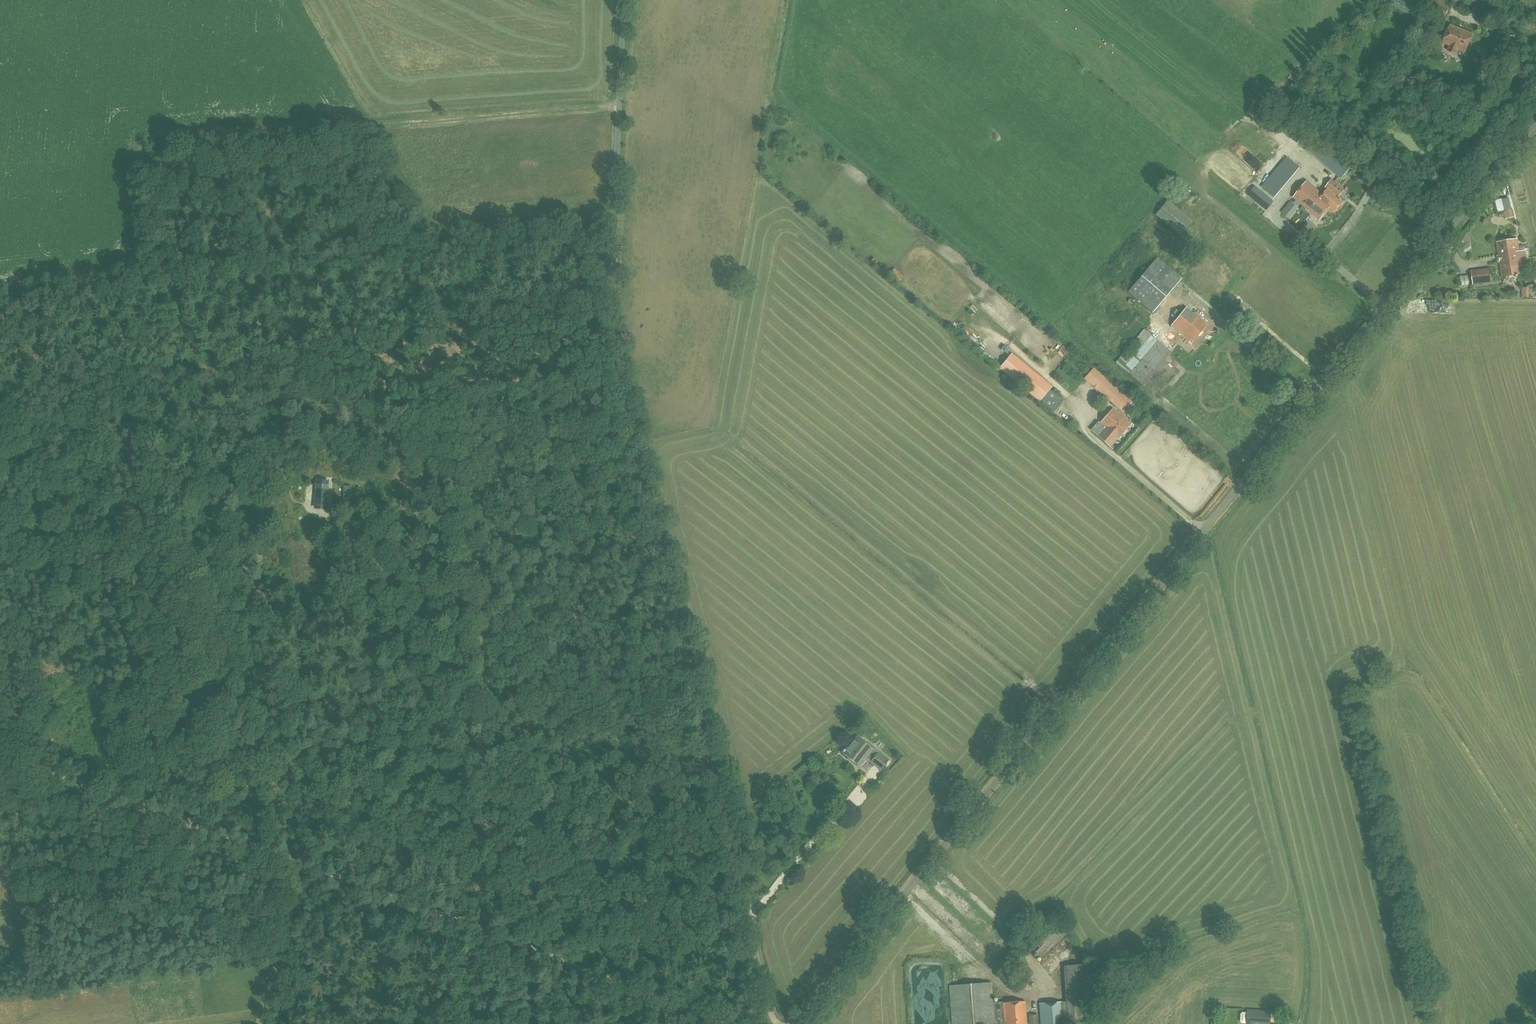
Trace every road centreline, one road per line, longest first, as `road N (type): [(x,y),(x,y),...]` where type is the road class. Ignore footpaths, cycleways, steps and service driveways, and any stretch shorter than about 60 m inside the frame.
road 1 (unclassified): [(796,1023),(1535,124)]
road 2 (unclassified): [(776,1023),(624,365),(617,301),(629,0)]
road 3 (track): [(625,105),(138,142)]
road 4 (track): [(301,865),(731,1023)]
road 5 (track): [(301,865),(0,755)]
road 6 (track): [(599,107),(602,60),(377,78),(392,106)]
road 7 (track): [(301,865),(315,834),(419,711)]

